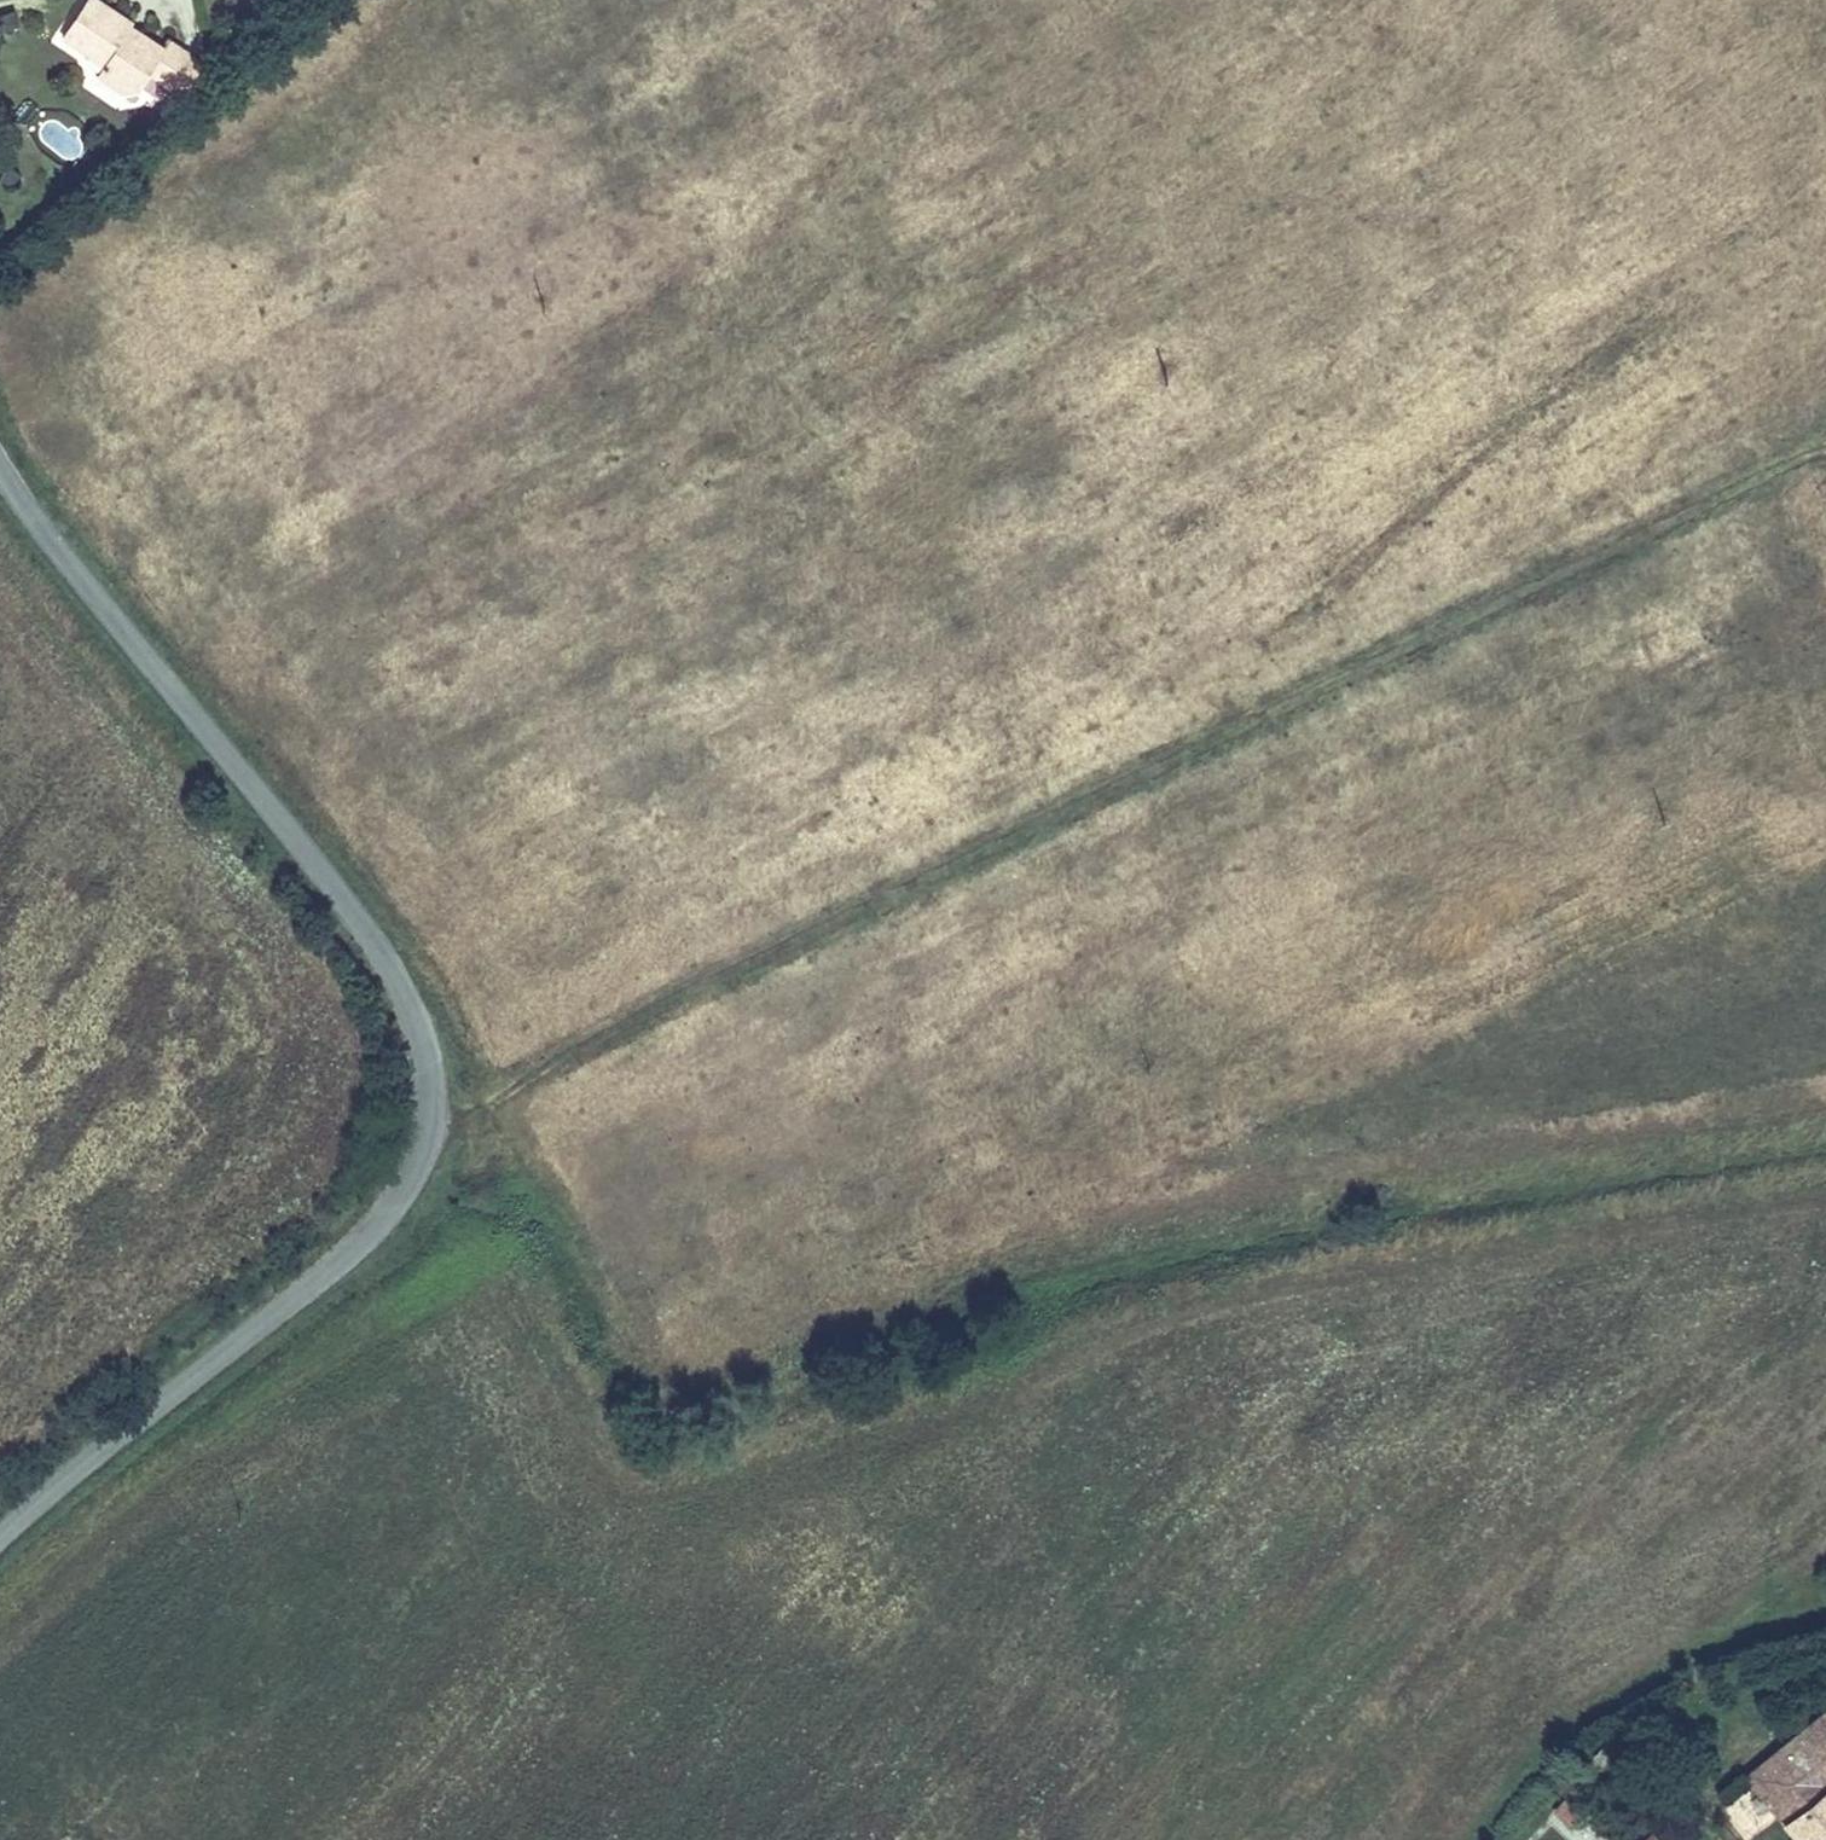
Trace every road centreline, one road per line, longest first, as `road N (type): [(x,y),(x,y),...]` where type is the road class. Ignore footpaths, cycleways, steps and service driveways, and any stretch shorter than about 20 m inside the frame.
road 1 (track): [(433,1113),(496,1094),(670,995),(1825,445)]
road 2 (unclassified): [(0,1528),(367,1229),(419,1151),(436,1084),(428,1037),(403,989),(338,896),(0,464)]

